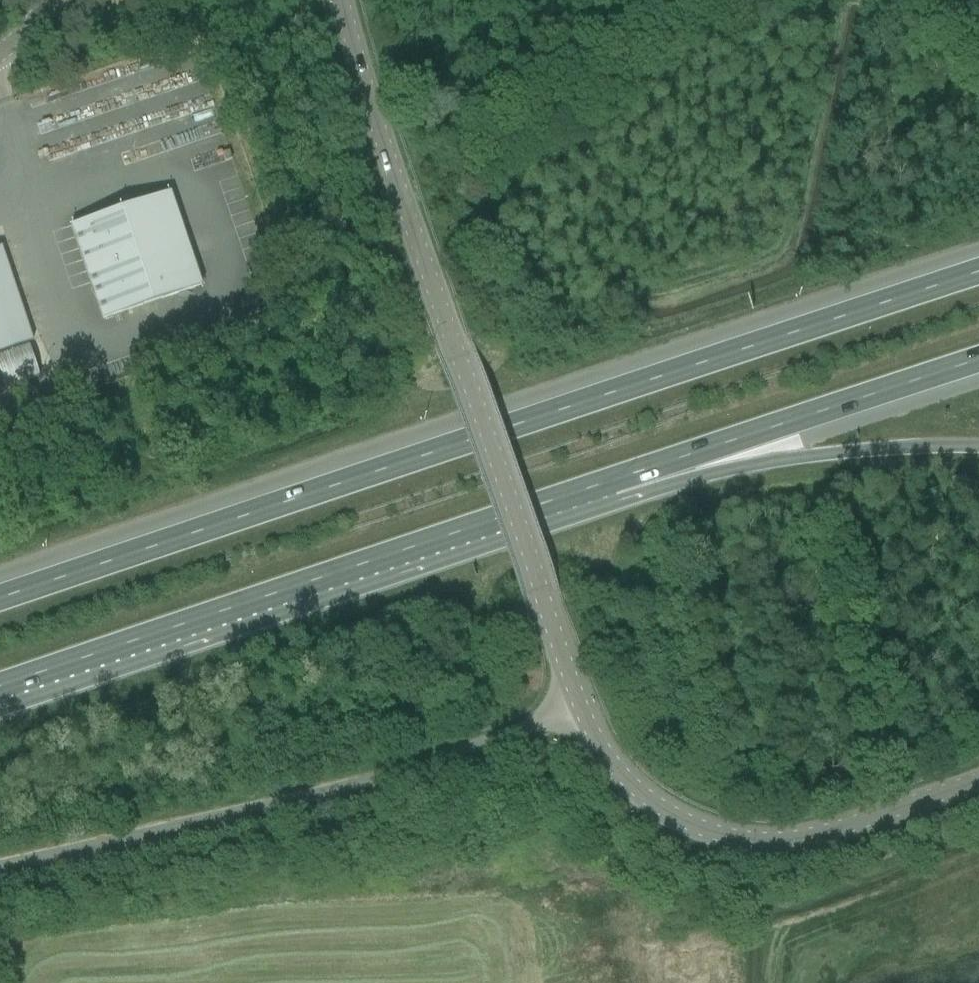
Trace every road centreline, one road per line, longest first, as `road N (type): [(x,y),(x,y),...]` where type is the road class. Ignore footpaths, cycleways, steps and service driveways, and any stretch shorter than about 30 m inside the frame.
road 1 (motorway): [(978,276),(0,603)]
road 2 (unclassified): [(343,0),(457,358),(582,709)]
road 3 (motorway): [(0,688),(609,481)]
road 4 (unclassified): [(0,866),(374,780),(582,709)]
road 5 (unclassified): [(978,779),(807,840),(735,840),(672,817),(618,775),(582,709)]
road 6 (motorway): [(609,481),(978,359)]
road 7 (motorway): [(609,481),(801,458),(978,450)]

